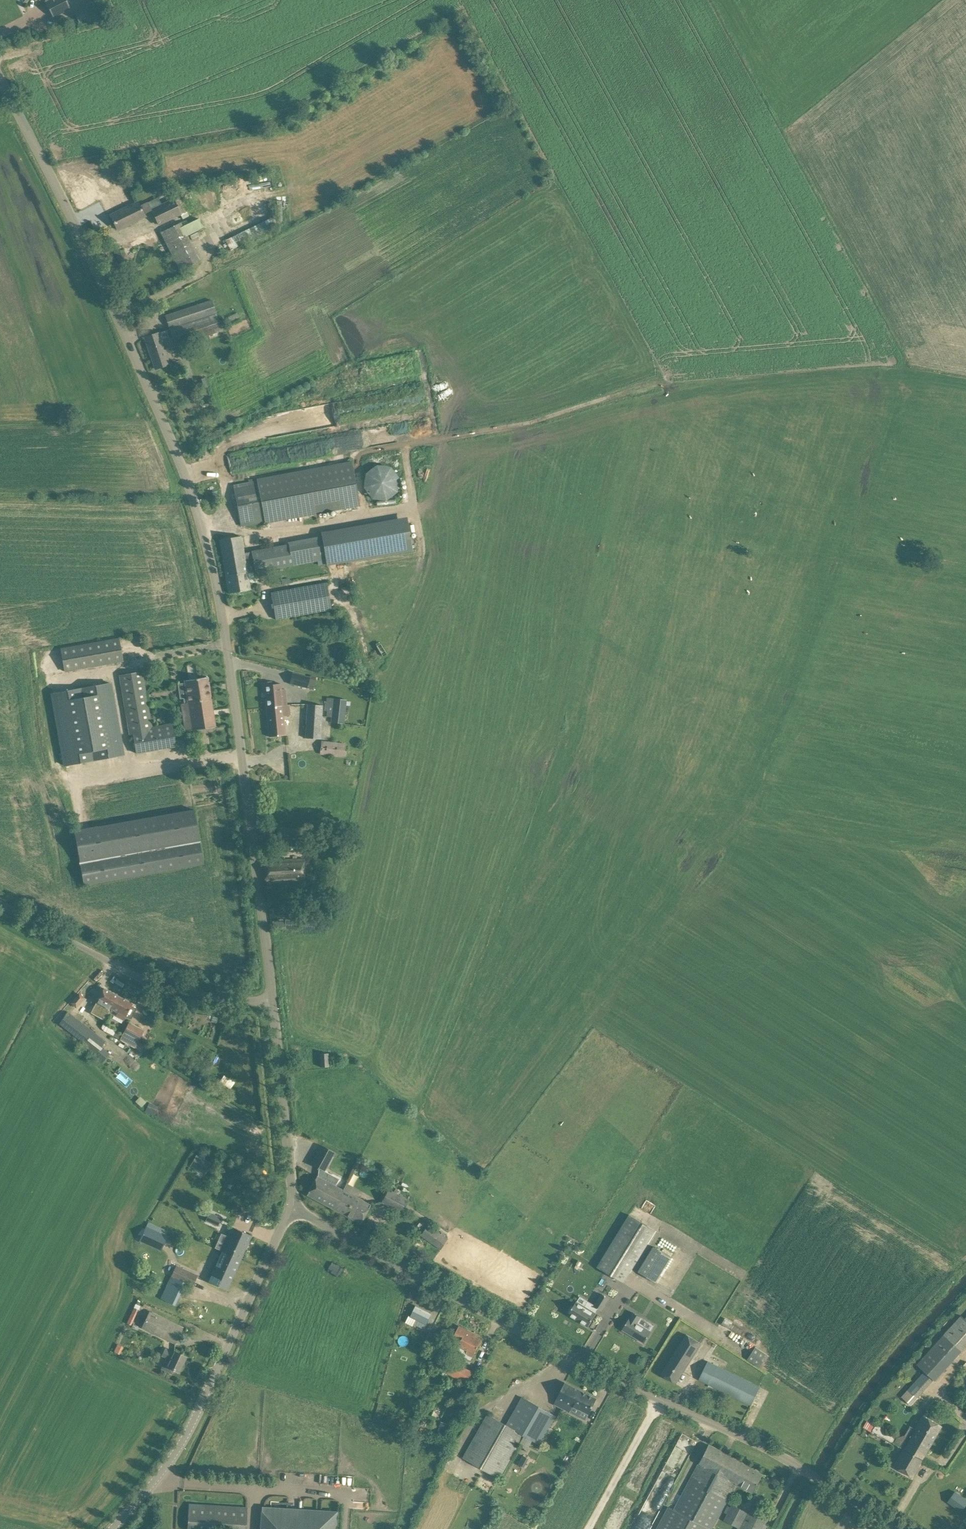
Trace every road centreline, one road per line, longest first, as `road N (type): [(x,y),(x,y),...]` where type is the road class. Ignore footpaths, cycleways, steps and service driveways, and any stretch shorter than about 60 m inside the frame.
road 1 (unclassified): [(272,1002),(229,665),(197,510),(116,312),(0,77)]
road 2 (unclassified): [(895,1528),(776,1453),(631,1389),(294,1211)]
road 3 (unclassified): [(118,1528),(178,1453),(294,1211)]
road 4 (unclassified): [(272,1002),(159,987),(0,897)]
road 5 (unclassified): [(294,1211),(272,1002)]

